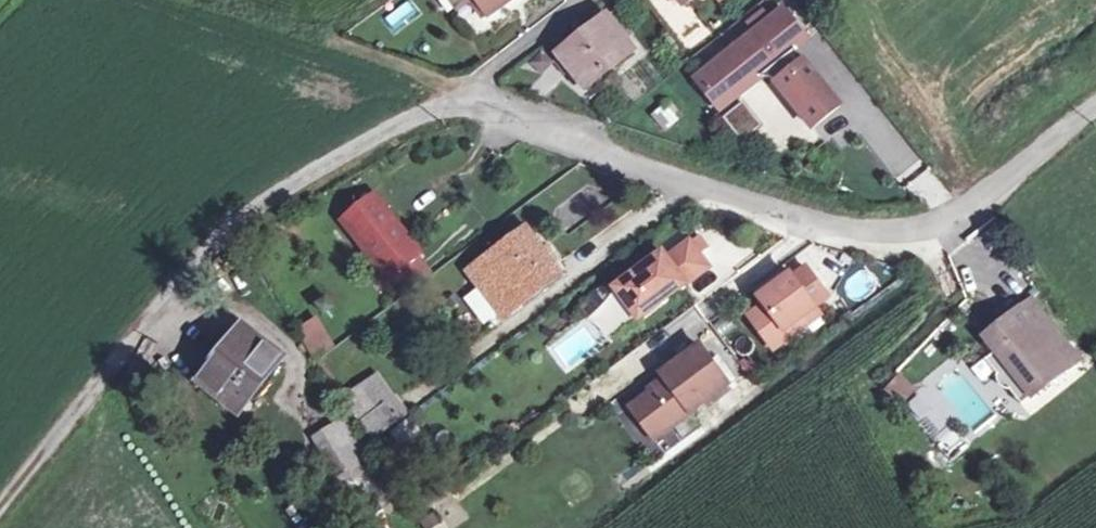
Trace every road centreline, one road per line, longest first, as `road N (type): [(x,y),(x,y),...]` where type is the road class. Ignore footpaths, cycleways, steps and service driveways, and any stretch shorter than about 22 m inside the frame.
road 1 (residential): [(0,514),(238,233),(404,122),(510,110),(820,225),(917,240),(1095,113)]

